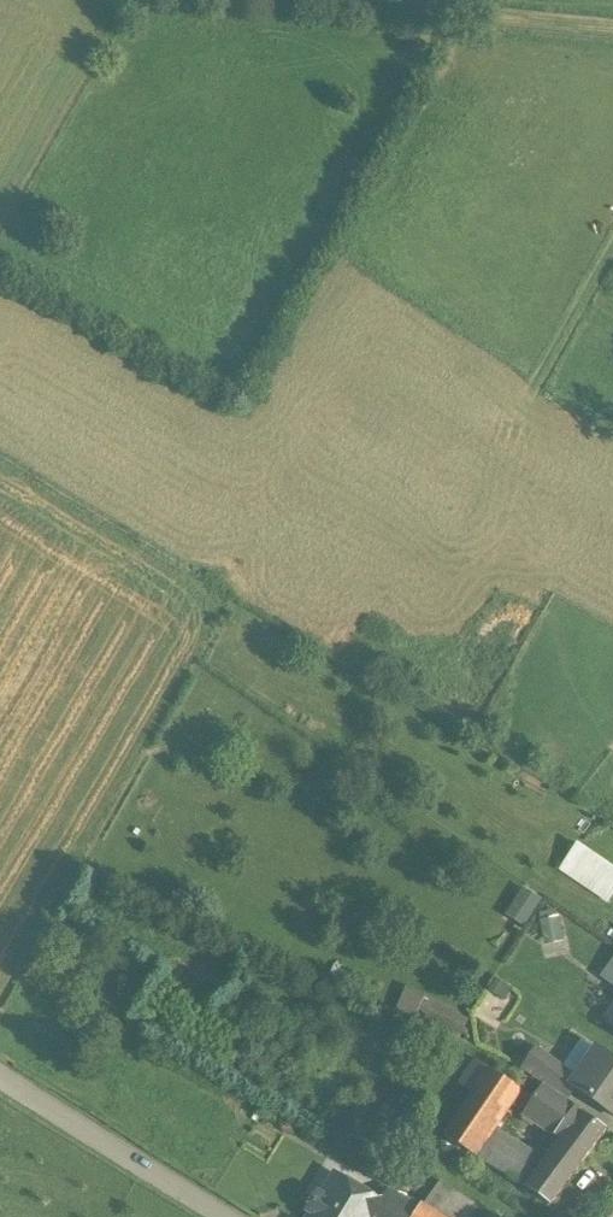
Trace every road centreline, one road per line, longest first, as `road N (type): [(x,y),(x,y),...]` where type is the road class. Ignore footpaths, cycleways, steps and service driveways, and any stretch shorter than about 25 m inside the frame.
road 1 (track): [(141,0),(612,43)]
road 2 (residential): [(0,1077),(228,1216)]

